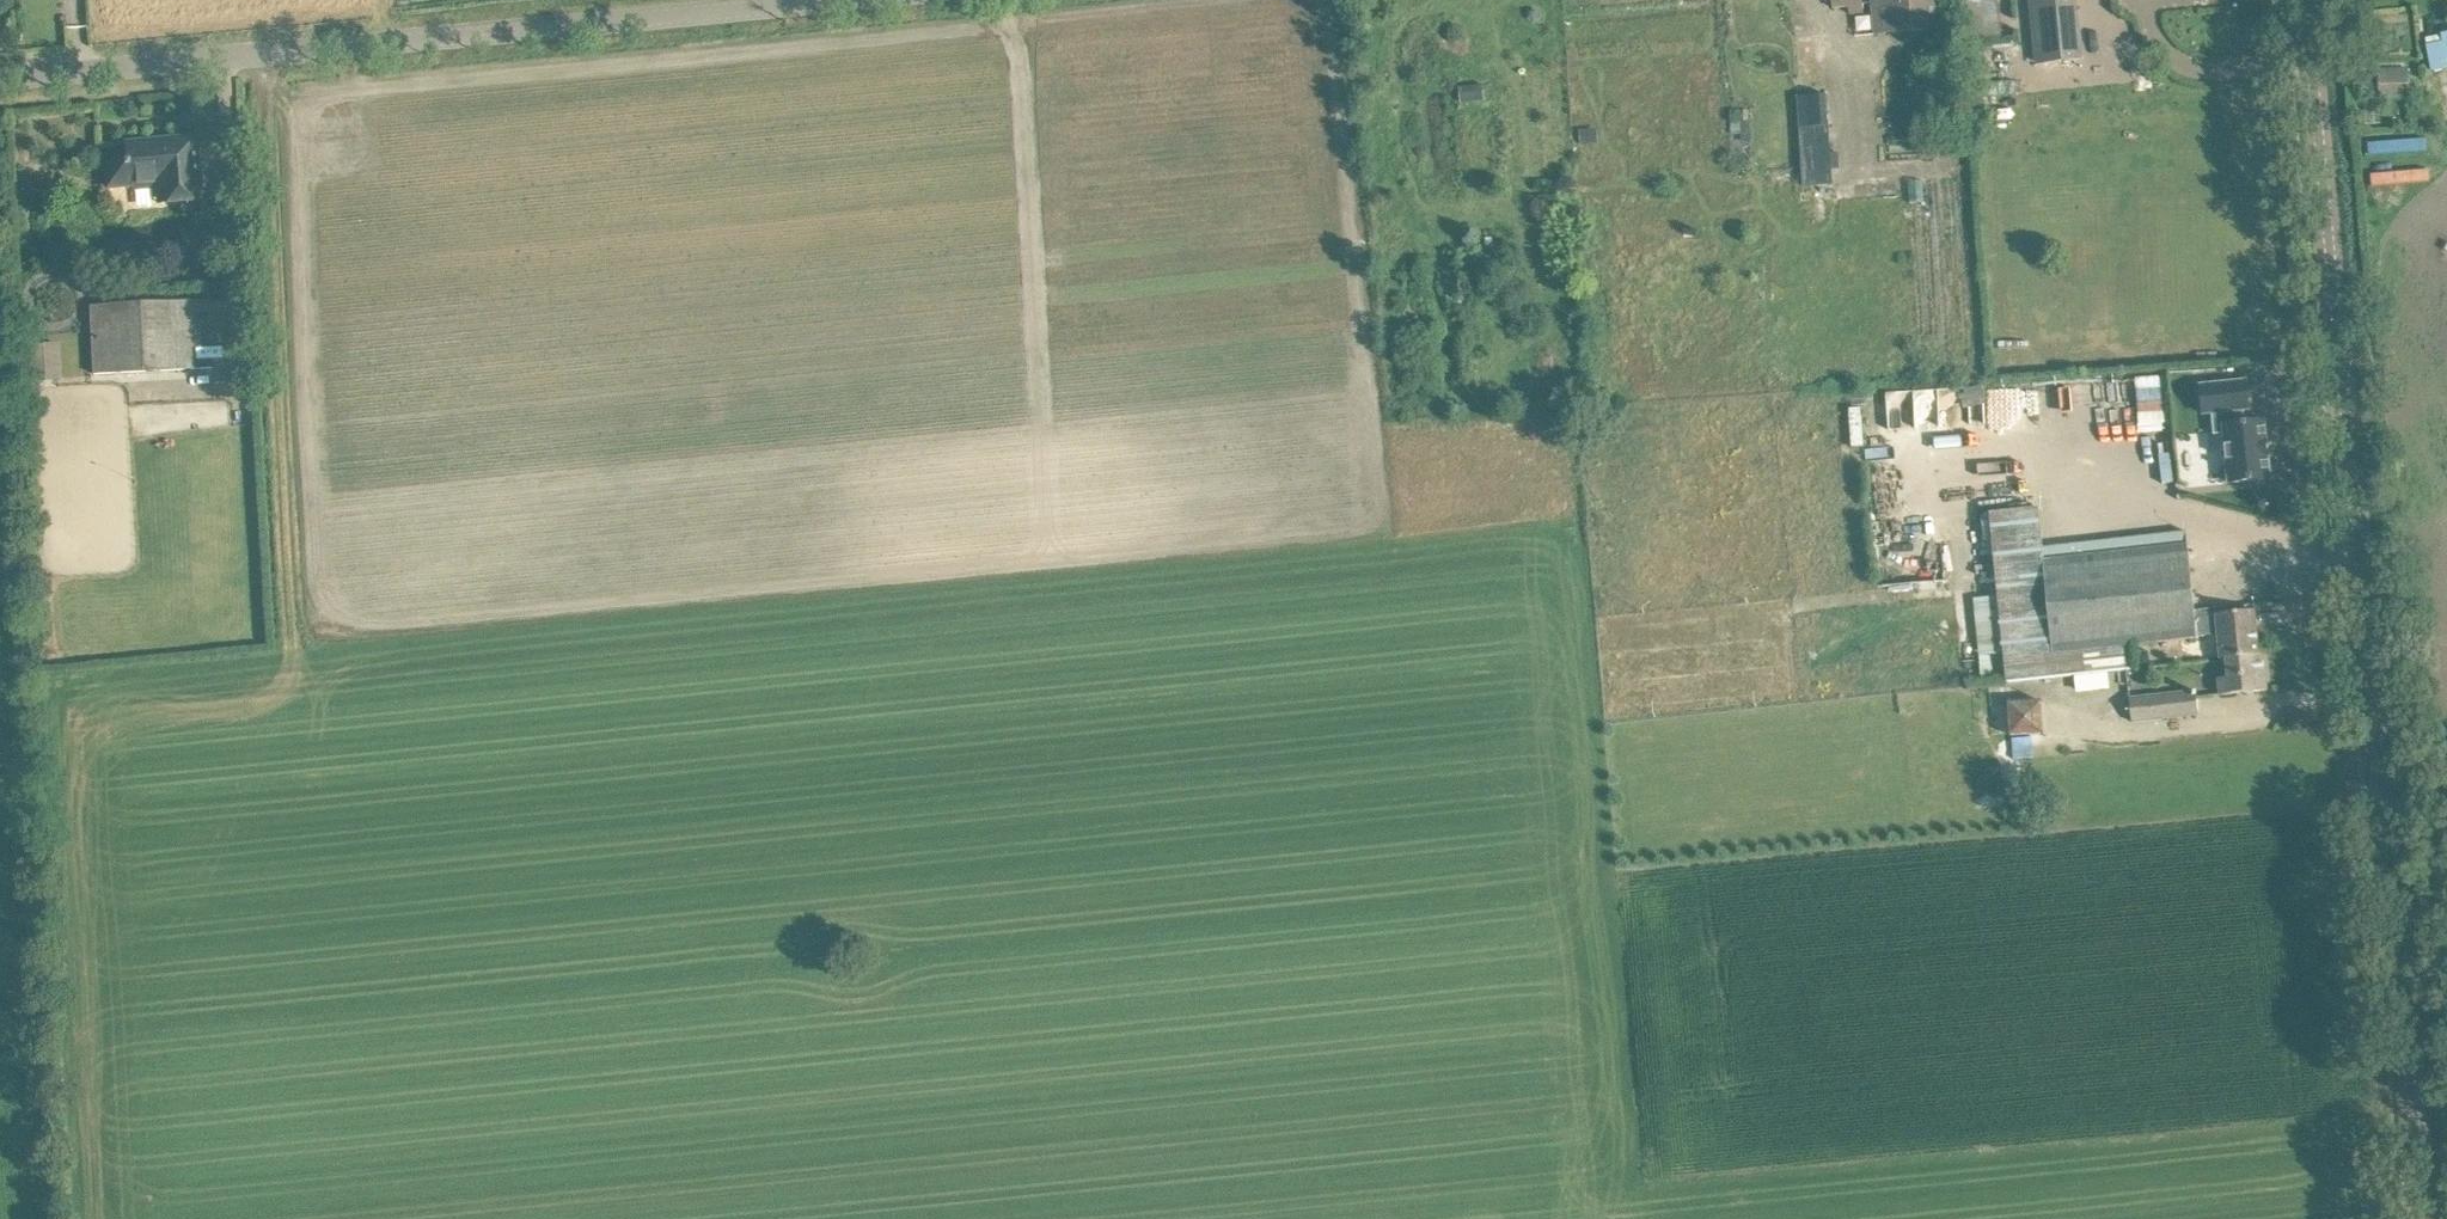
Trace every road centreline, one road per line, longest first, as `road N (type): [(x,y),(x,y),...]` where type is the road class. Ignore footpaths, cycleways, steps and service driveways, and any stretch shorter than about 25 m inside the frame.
road 1 (tertiary): [(2424,1218),(2307,0)]
road 2 (unclassified): [(0,80),(817,0)]

